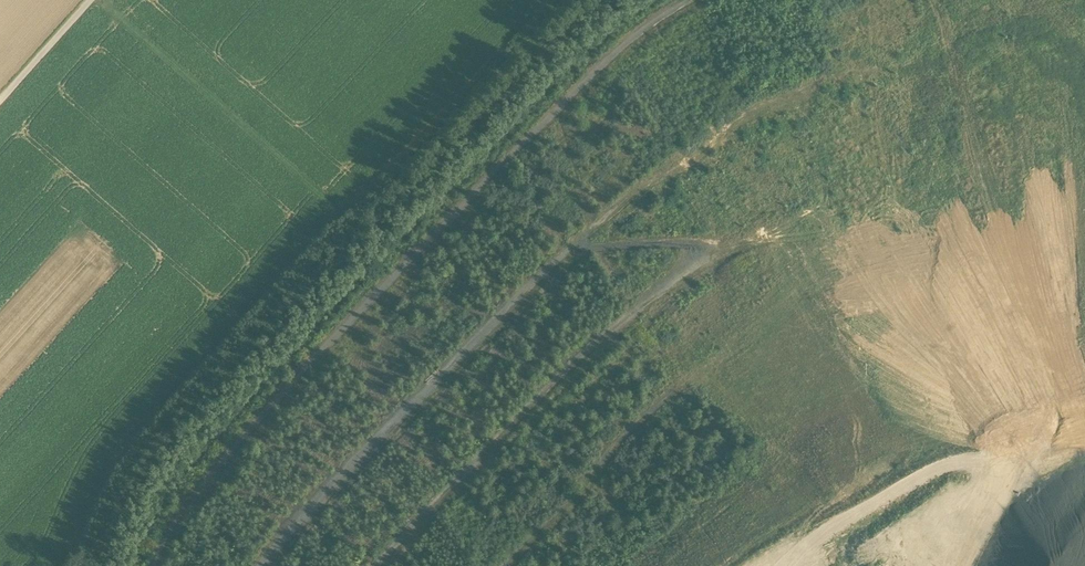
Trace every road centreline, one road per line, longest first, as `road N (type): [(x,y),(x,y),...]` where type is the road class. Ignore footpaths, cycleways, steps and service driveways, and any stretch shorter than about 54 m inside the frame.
road 1 (track): [(689,0),(626,37),(263,414),(190,494),(153,565)]
road 2 (track): [(678,275),(689,244),(576,252),(432,384),(265,565)]
road 3 (track): [(678,275),(381,565)]
road 4 (track): [(96,0),(340,215)]
road 5 (unclassified): [(92,0),(0,101)]

